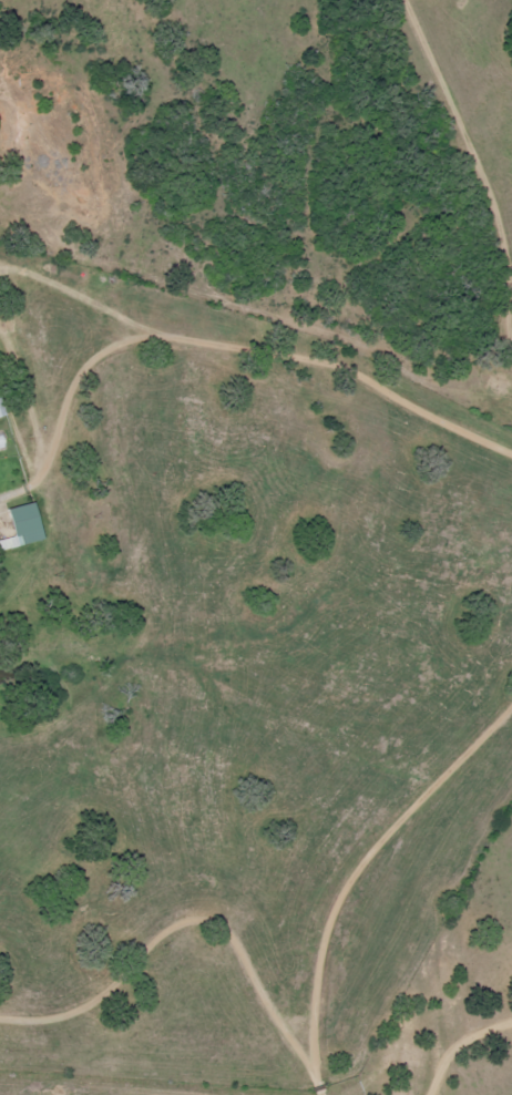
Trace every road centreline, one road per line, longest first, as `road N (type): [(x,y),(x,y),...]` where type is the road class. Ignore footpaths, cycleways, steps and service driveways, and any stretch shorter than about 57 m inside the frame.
road 1 (residential): [(354,1094),(319,978),(368,863),(432,809),(511,783)]

